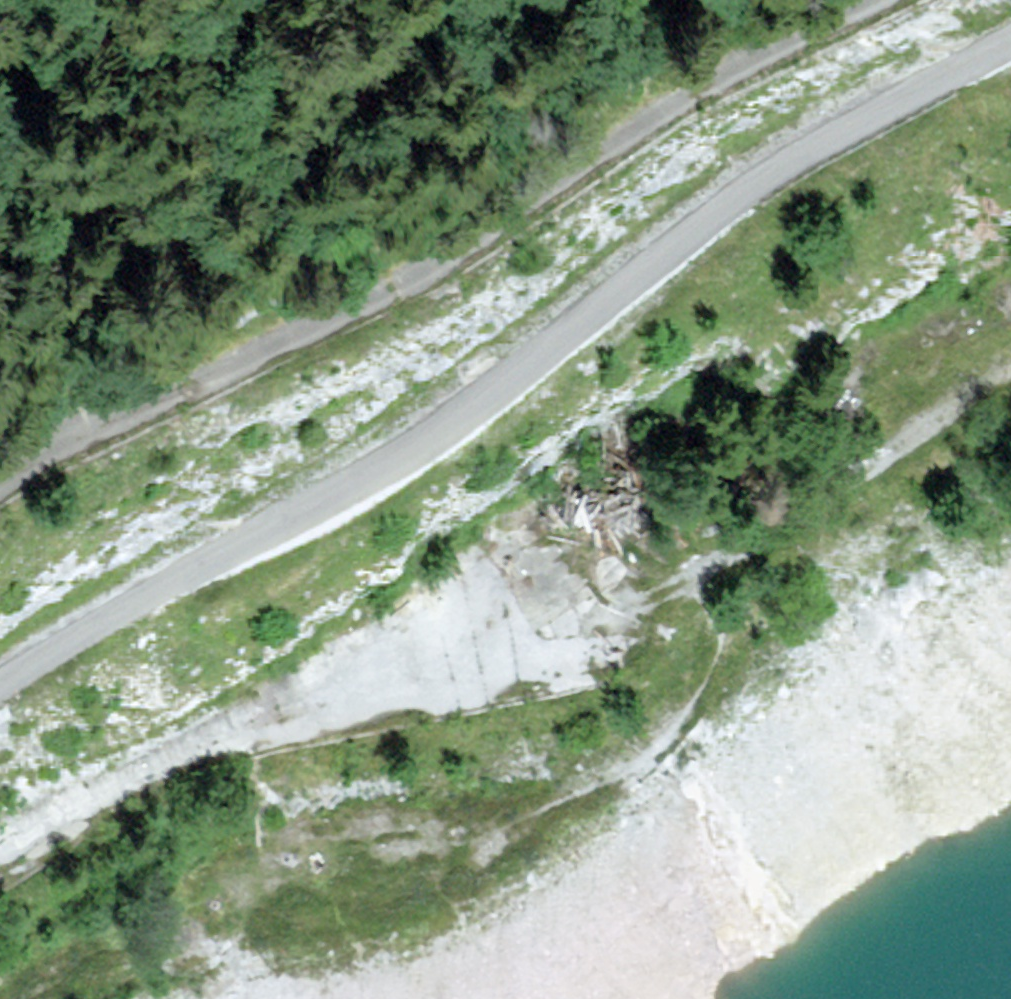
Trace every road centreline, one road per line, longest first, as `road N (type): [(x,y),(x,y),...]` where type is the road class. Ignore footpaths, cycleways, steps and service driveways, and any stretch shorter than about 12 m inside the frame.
road 1 (unclassified): [(1010,47),(775,166),(431,431),(0,681)]
road 2 (track): [(884,0),(717,84),(436,269),(83,434),(0,486)]
road 3 (track): [(0,858),(108,786),(264,723),(548,665),(579,628),(542,574),(495,561),(308,674)]
road 4 (track): [(579,628),(636,609),(765,537),(979,388),(1010,376)]

